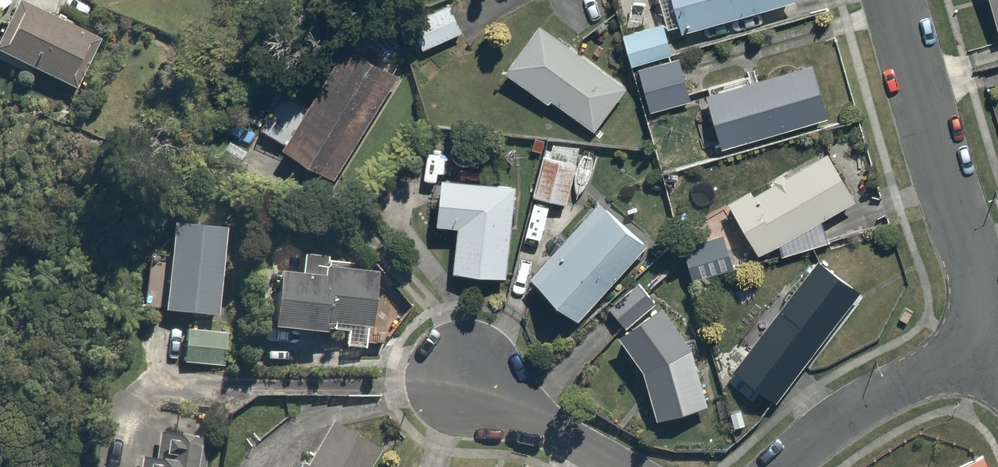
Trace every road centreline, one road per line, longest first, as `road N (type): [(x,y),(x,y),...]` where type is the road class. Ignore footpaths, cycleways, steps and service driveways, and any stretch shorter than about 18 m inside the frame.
road 1 (residential): [(995,344),(891,0)]
road 2 (residential): [(995,344),(895,391),(786,466)]
road 3 (residential): [(623,466),(462,381)]

